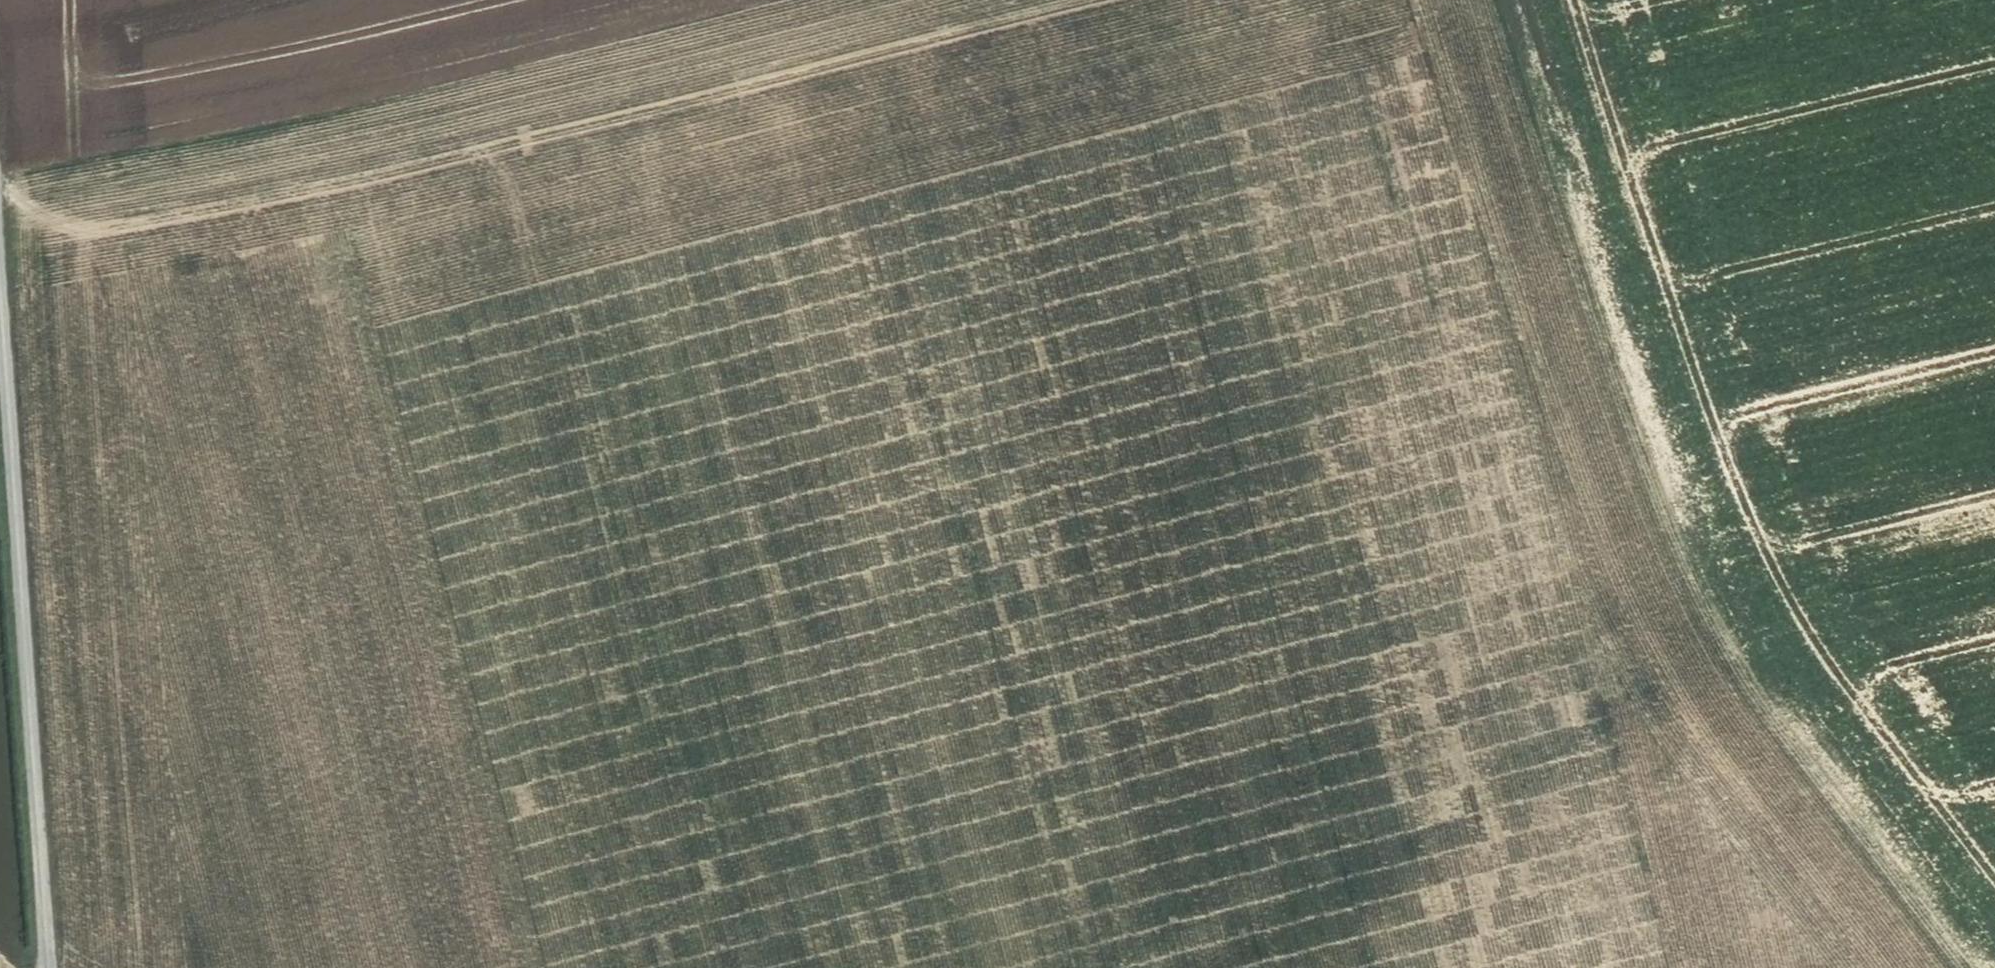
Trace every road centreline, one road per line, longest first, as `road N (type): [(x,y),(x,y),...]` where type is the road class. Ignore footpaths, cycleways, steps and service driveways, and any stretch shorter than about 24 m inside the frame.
road 1 (unclassified): [(39,967),(0,176)]

